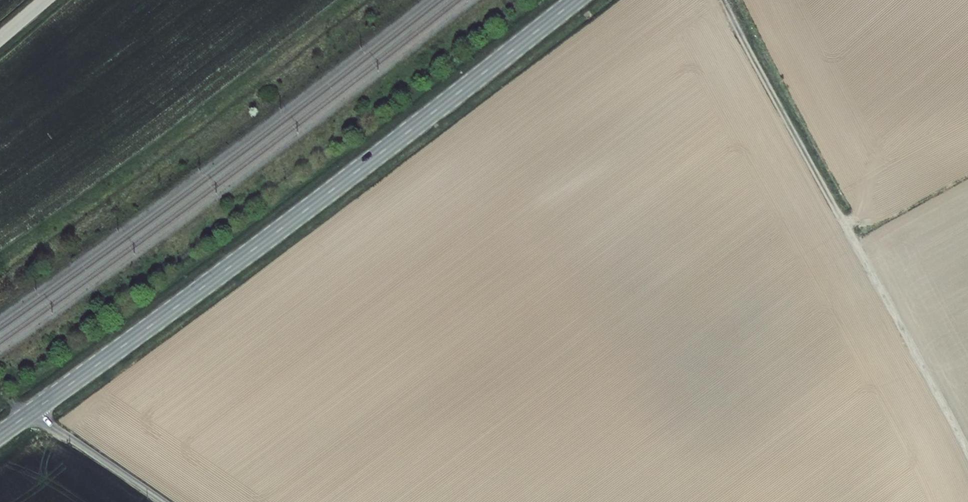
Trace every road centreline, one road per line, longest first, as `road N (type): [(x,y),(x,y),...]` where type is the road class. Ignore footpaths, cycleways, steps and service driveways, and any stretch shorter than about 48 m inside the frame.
road 1 (secondary): [(576,0),(29,414)]
road 2 (track): [(724,0),(967,454)]
road 3 (residential): [(29,414),(164,501)]

